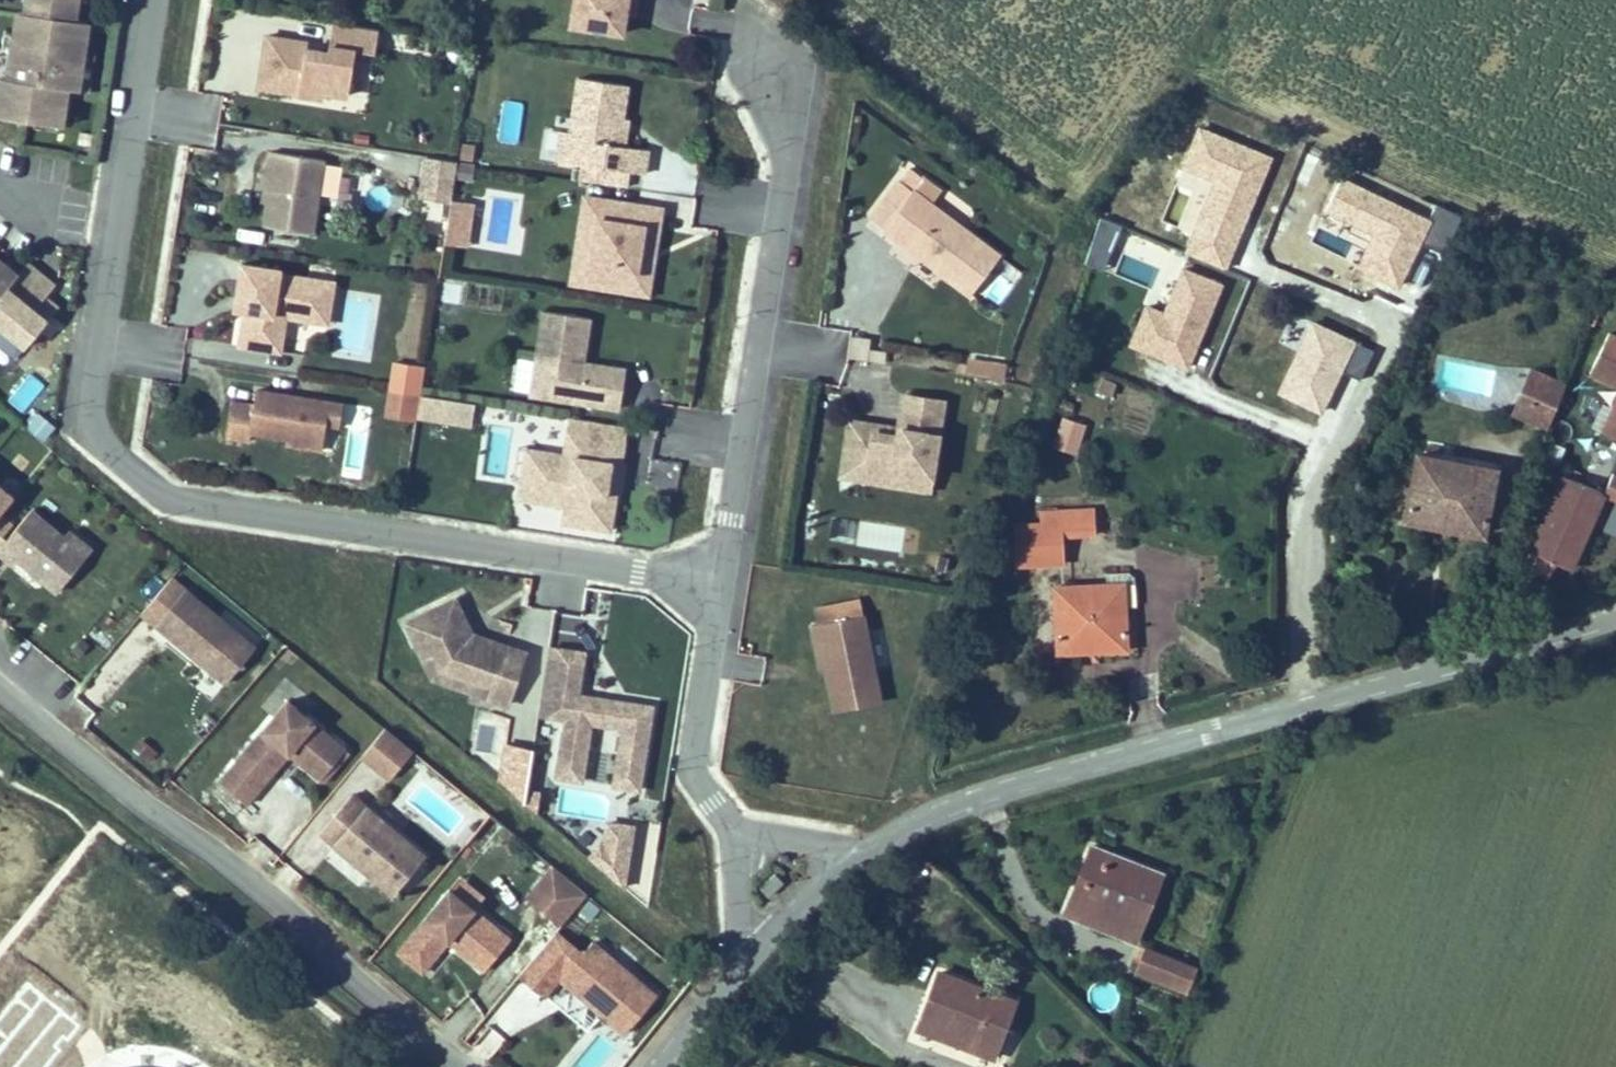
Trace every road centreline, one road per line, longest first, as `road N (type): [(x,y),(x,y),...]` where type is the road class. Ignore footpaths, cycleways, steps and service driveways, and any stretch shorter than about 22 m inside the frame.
road 1 (residential): [(701,585),(188,503),(155,489),(107,448),(88,402),(153,0)]
road 2 (residential): [(837,877),(910,824),(1015,787),(1615,618)]
road 3 (residential): [(453,1066),(0,678)]
road 4 (residential): [(701,585),(732,520),(792,111),(765,59)]
road 5 (residential): [(734,836),(692,771),(711,642),(701,585)]
road 6 (residential): [(660,1066),(749,955)]
road 7 (residential): [(734,836),(738,923),(749,955)]

